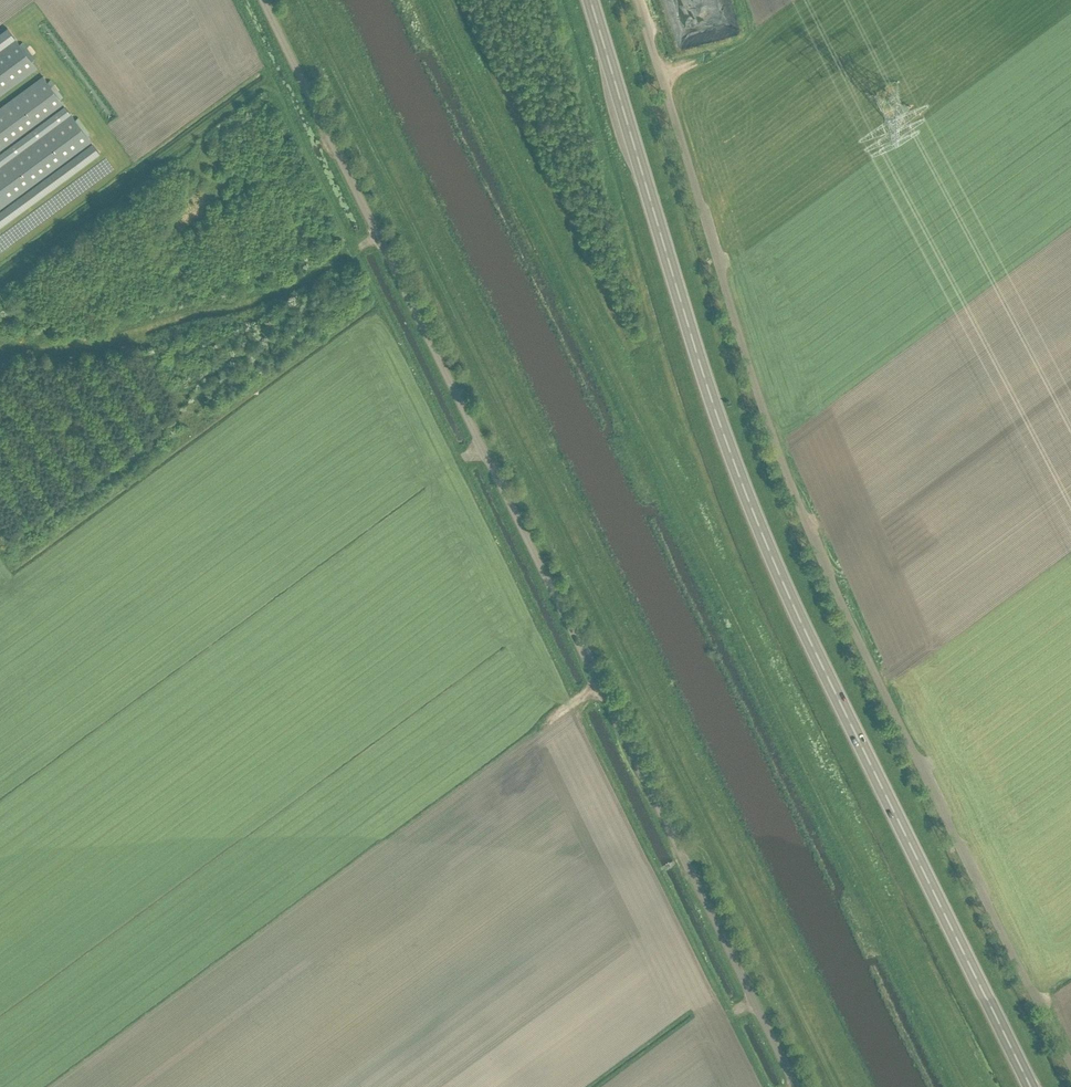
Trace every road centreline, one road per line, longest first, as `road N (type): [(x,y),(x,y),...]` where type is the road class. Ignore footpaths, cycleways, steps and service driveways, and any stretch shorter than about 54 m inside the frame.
road 1 (unclassified): [(796,1086),(263,0)]
road 2 (trunk): [(1032,1086),(791,598),(739,474),(591,0)]
road 3 (unclassified): [(1070,1070),(789,485),(637,0)]
road 4 (track): [(379,237),(252,302),(110,341),(0,345)]

